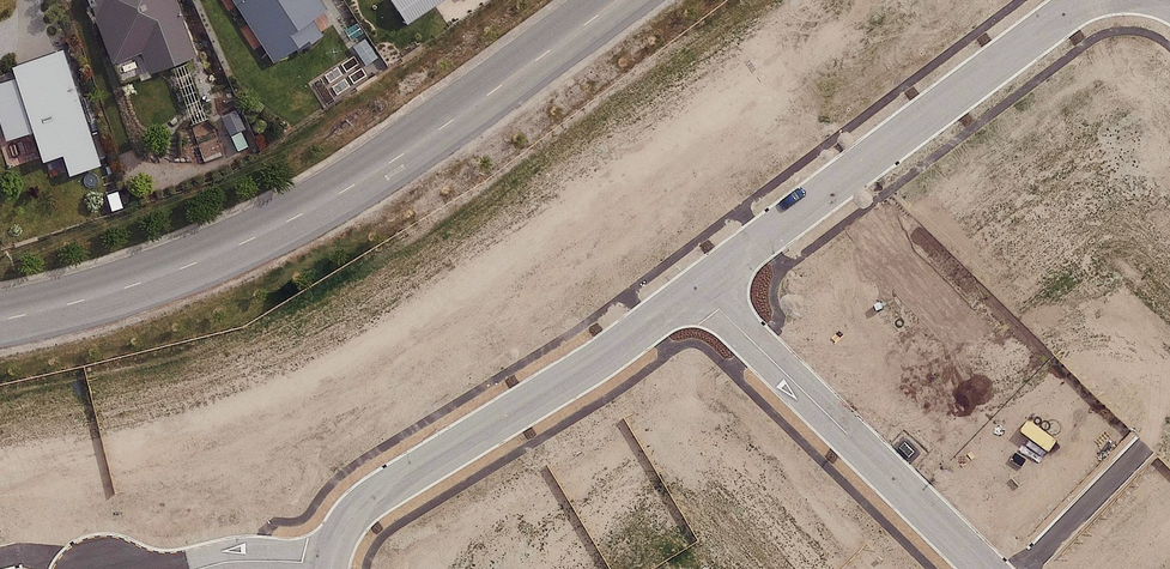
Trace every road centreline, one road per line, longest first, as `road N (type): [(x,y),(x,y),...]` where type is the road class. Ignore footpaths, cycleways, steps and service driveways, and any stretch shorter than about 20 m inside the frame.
road 1 (secondary): [(0,321),(137,284),(250,240),(383,167),(617,0)]
road 2 (residential): [(699,290),(1093,0)]
road 3 (residential): [(326,566),(339,536),(397,480),(699,290)]
road 4 (residential): [(699,290),(985,568)]
road 5 (residential): [(192,568),(261,559),(326,566)]

